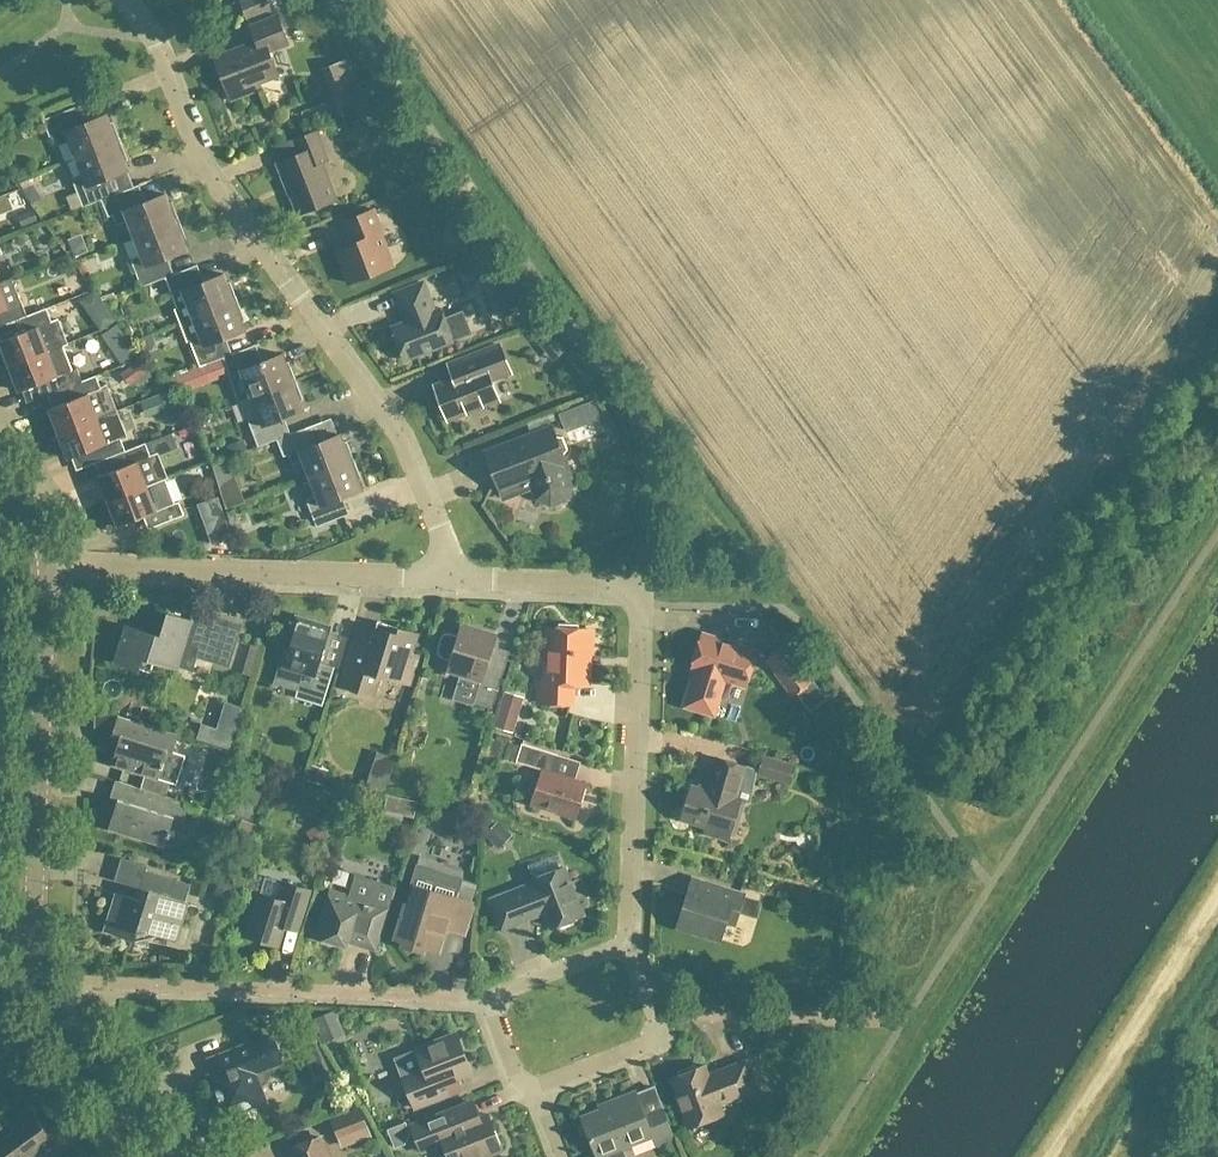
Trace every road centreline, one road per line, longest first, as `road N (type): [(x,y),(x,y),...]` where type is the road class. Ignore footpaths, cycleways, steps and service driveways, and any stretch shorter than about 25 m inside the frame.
road 1 (track): [(1217,572),(843,1156)]
road 2 (residential): [(447,582),(440,538),(398,448),(237,227),(196,159),(153,42),(123,0)]
road 3 (tertiary): [(161,1156),(32,968),(45,566)]
road 4 (residential): [(624,946),(636,590),(447,582)]
road 5 (residential): [(447,582),(45,566)]
road 6 (track): [(1217,894),(1047,1156)]
road 7 (residential): [(487,1000),(247,990)]
road 8 (residential): [(523,1094),(662,1041),(651,1014)]
road 9 (residential): [(624,946),(487,1000)]

